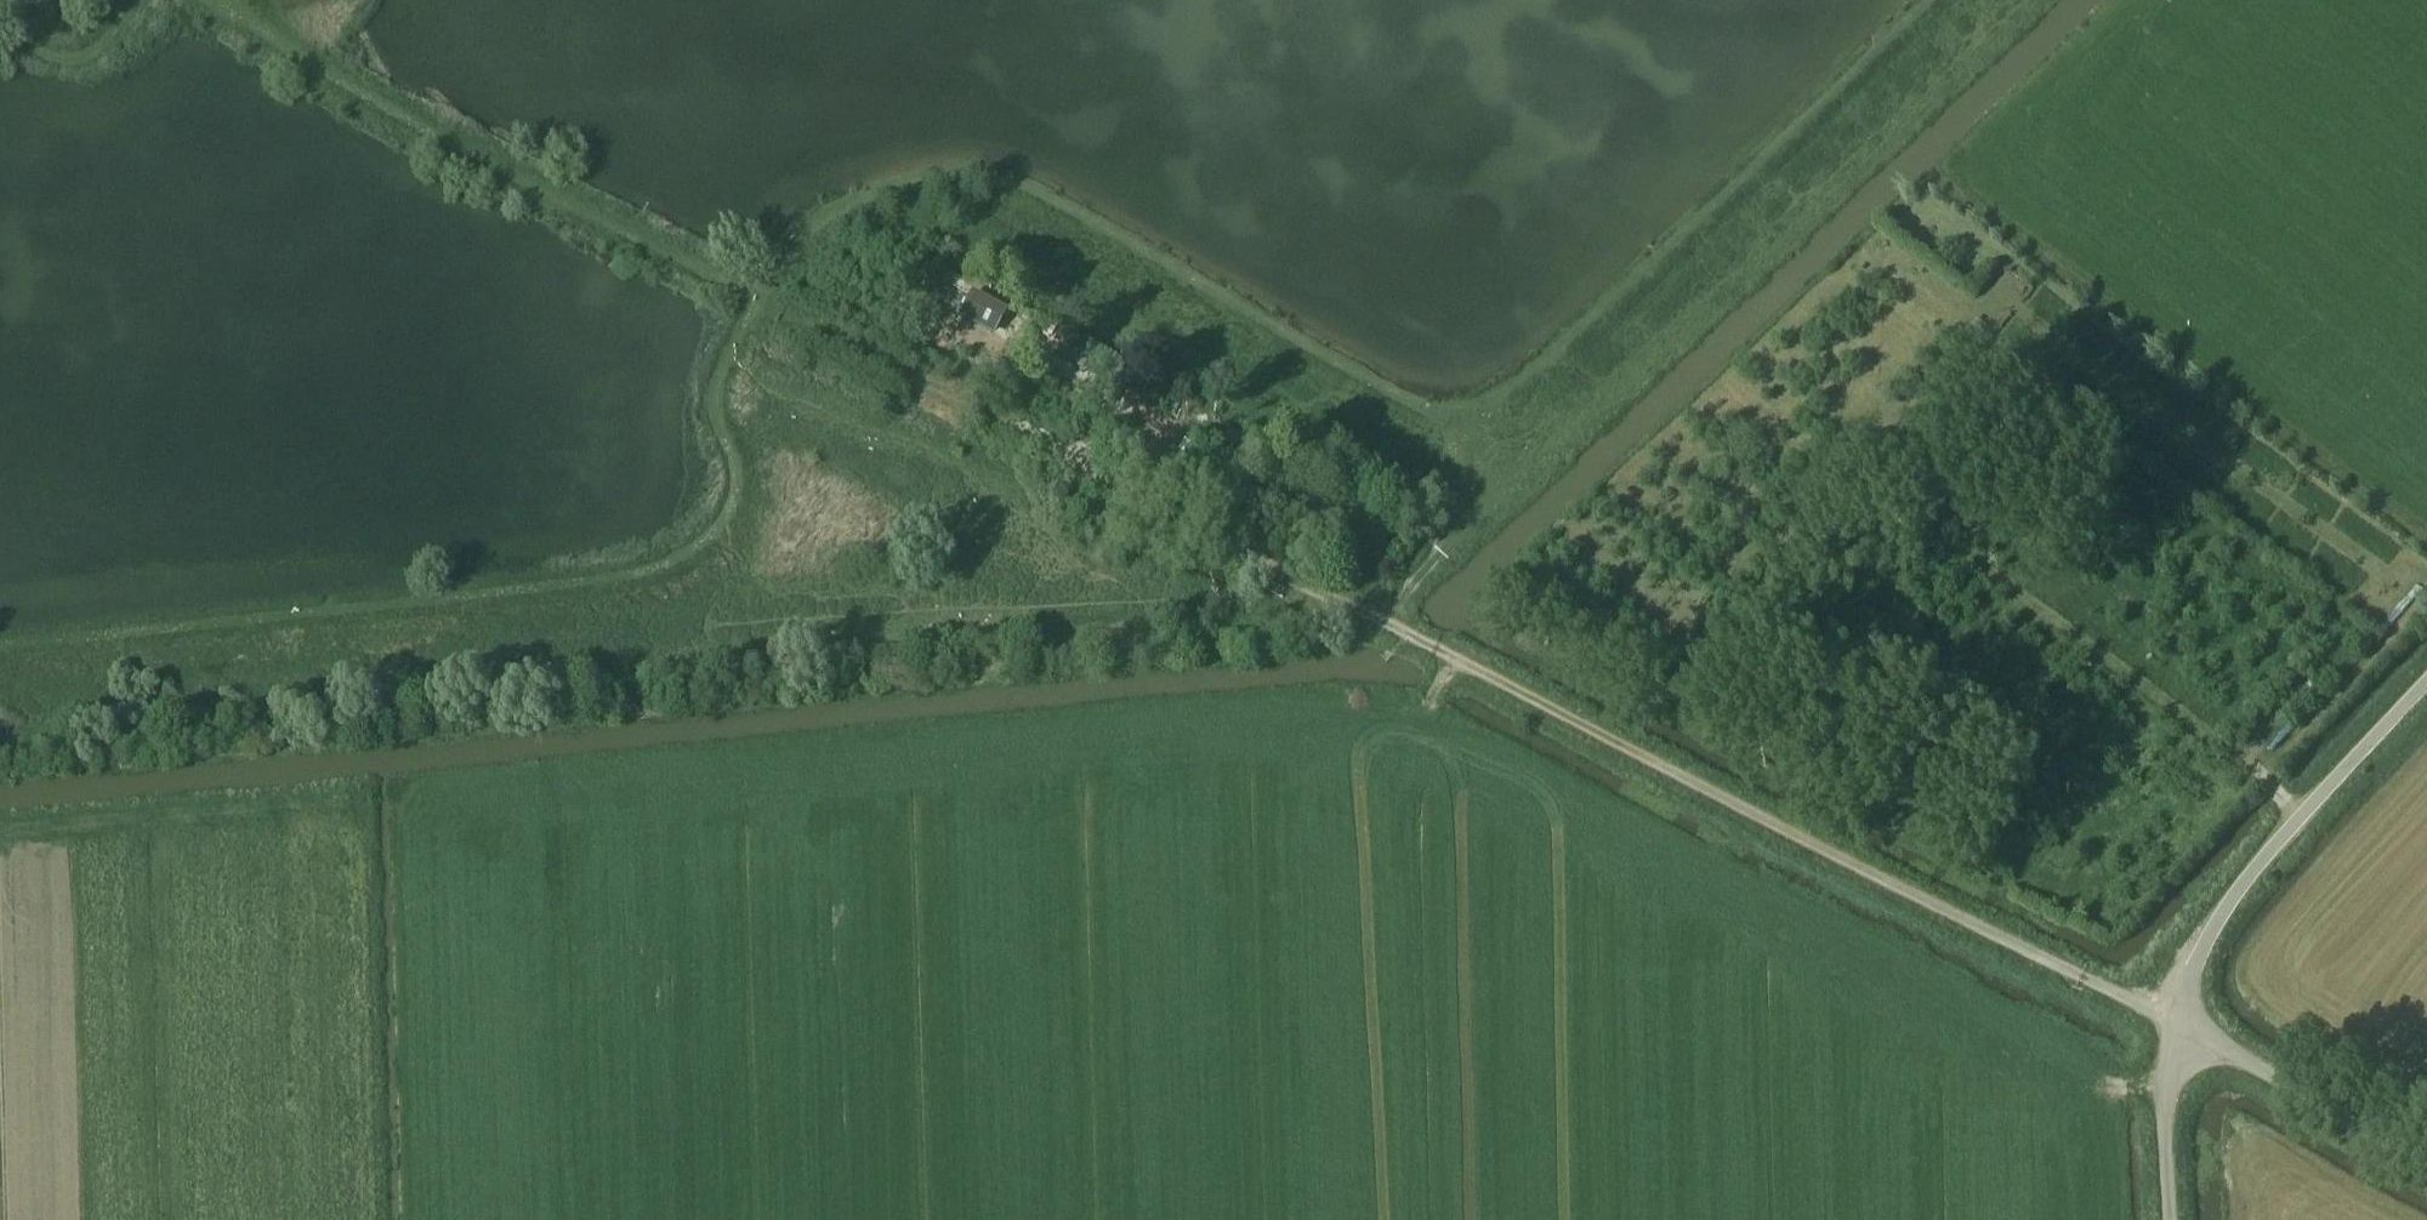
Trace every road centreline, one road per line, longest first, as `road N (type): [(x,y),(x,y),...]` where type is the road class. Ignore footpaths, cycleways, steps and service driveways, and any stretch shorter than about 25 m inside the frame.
road 1 (unclassified): [(2183,1024),(1423,649)]
road 2 (track): [(2004,298),(2364,552),(2426,583)]
road 3 (unclassified): [(2183,1024),(2212,925),(2293,820),(2426,681)]
road 4 (track): [(1972,558),(2300,813)]
road 5 (unclassified): [(2426,1155),(2183,1024)]
road 6 (unclassified): [(2168,1219),(2163,1112),(2183,1024)]

